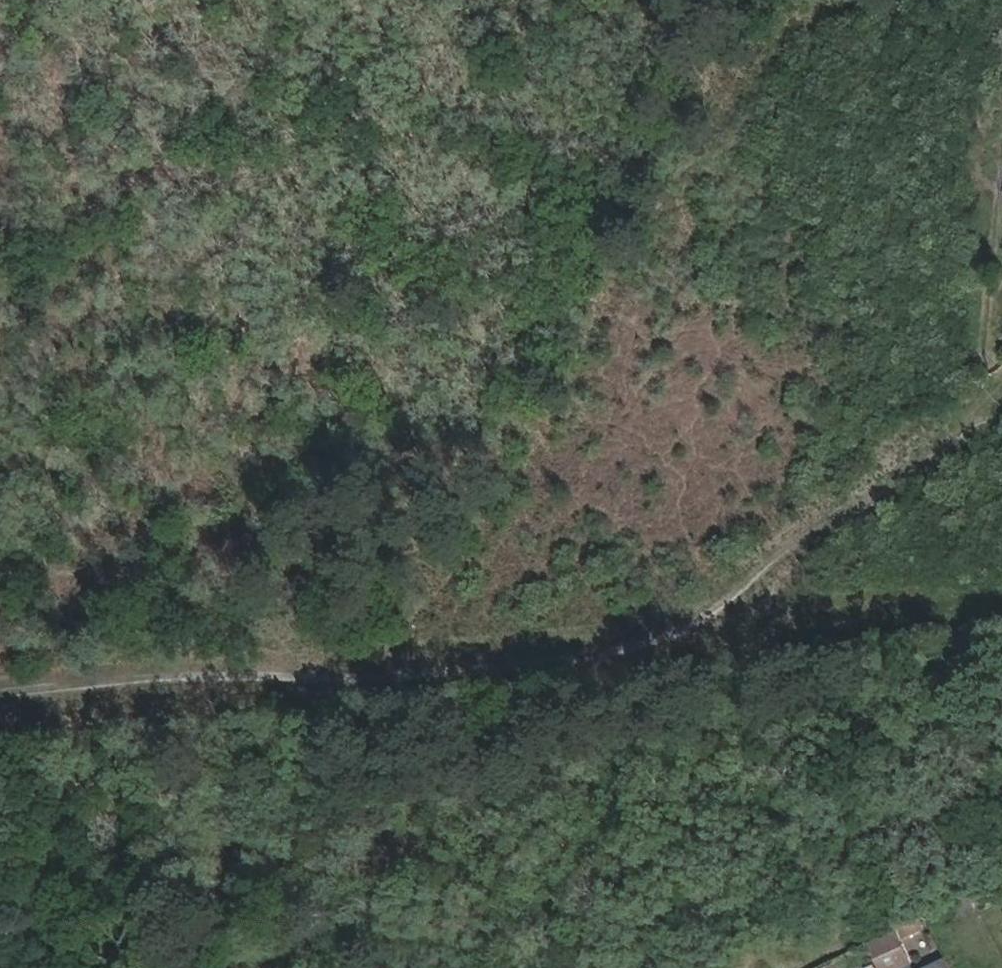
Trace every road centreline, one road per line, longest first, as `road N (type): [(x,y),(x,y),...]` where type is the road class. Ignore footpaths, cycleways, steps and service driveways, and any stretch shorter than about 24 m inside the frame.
road 1 (track): [(0,696),(184,676),(485,674),(586,663),(684,630),(1001,387)]

